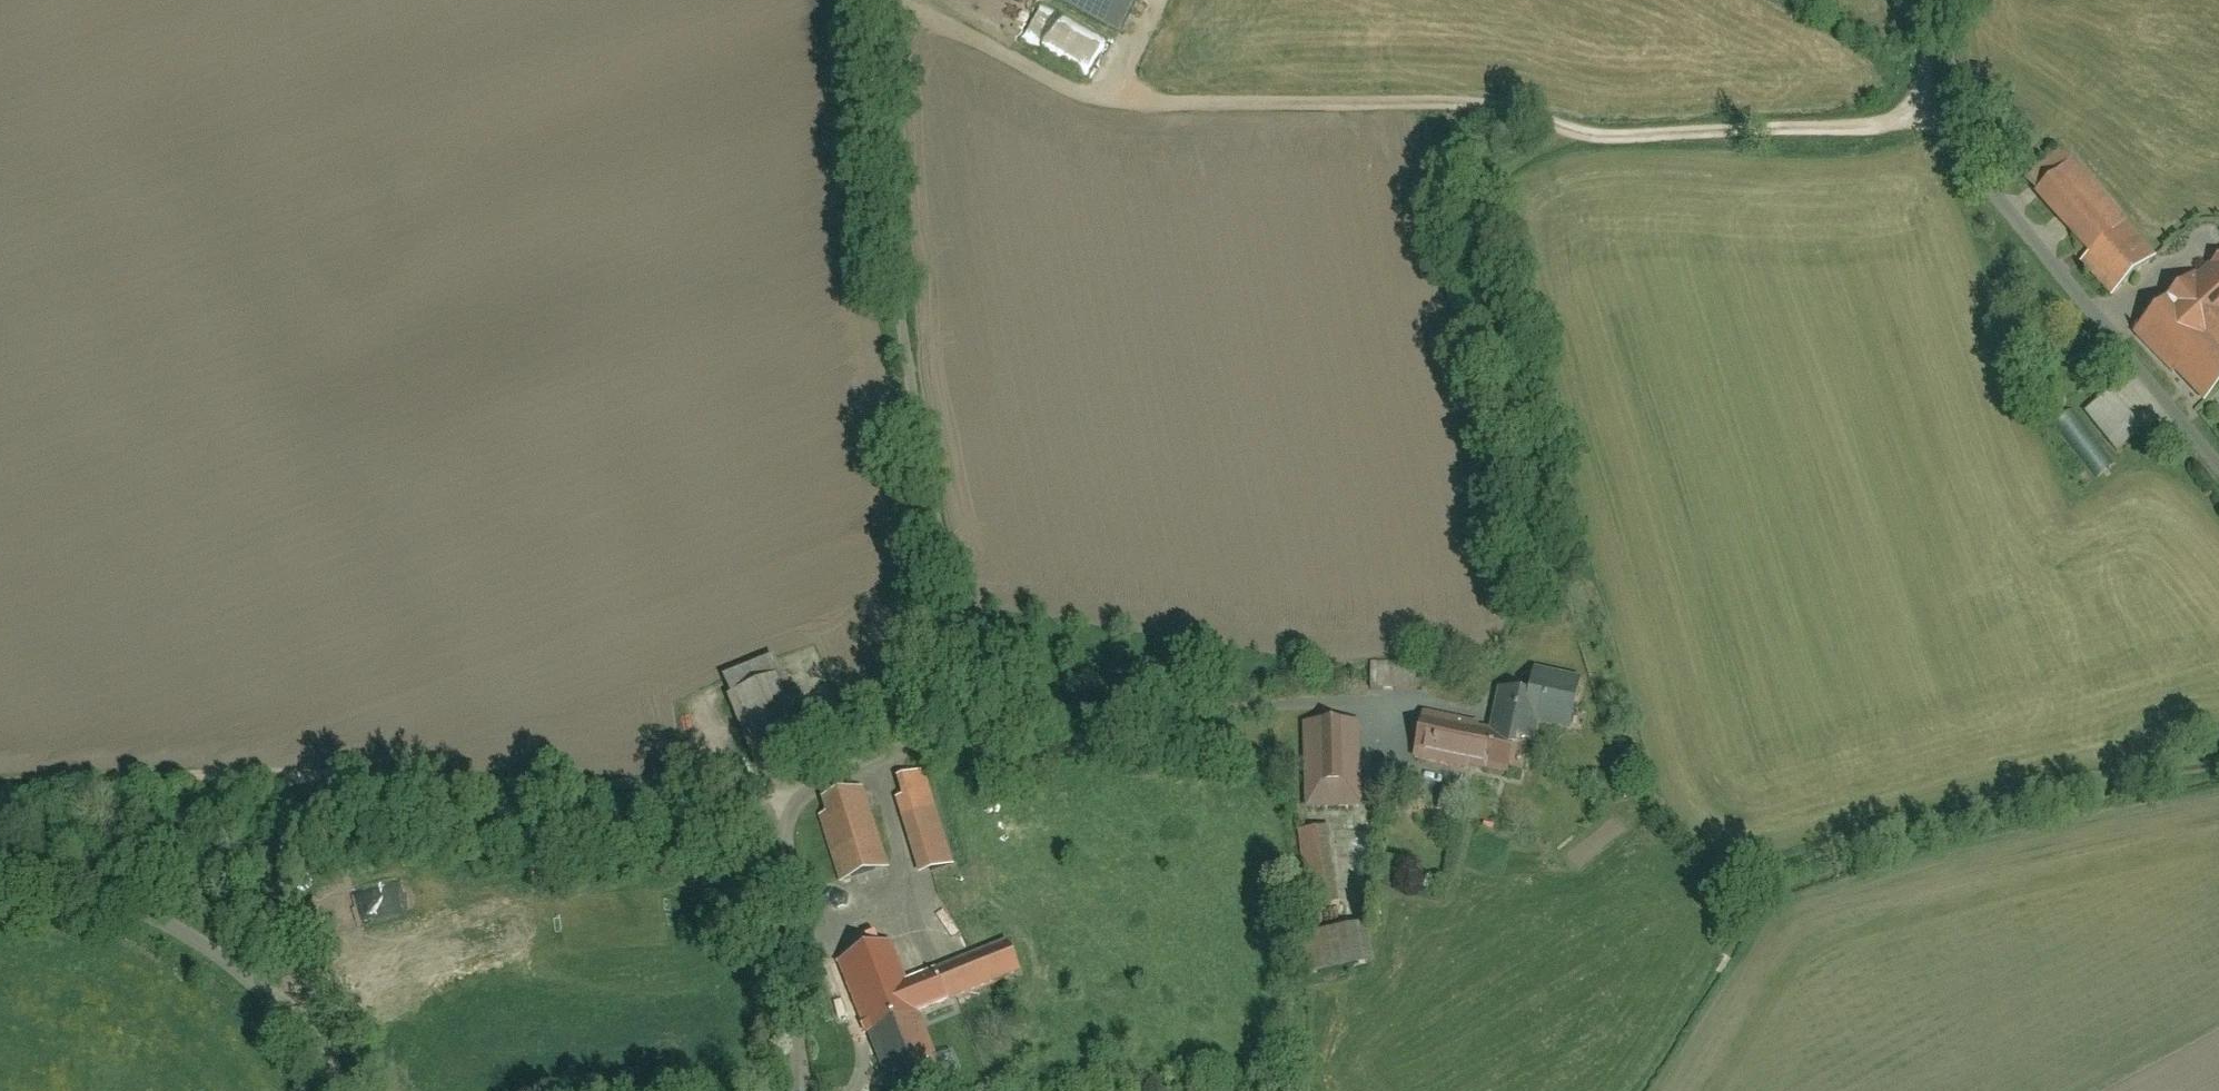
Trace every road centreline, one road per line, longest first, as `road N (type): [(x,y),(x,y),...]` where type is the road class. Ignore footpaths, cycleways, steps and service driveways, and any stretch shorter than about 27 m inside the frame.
road 1 (track): [(1915,110),(1879,119),(1593,132),(1483,109),(1098,105),(931,19),(886,6)]
road 2 (residential): [(886,0),(885,178),(900,309),(934,531),(976,665)]
road 3 (residential): [(2218,494),(1915,110),(1921,0)]
road 4 (residential): [(976,665),(936,716),(804,799),(794,814),(799,1090)]
road 5 (residential): [(347,1090),(309,1034),(248,978),(187,942),(0,863)]
road 6 (residential): [(976,665),(1037,706),(1252,707)]

